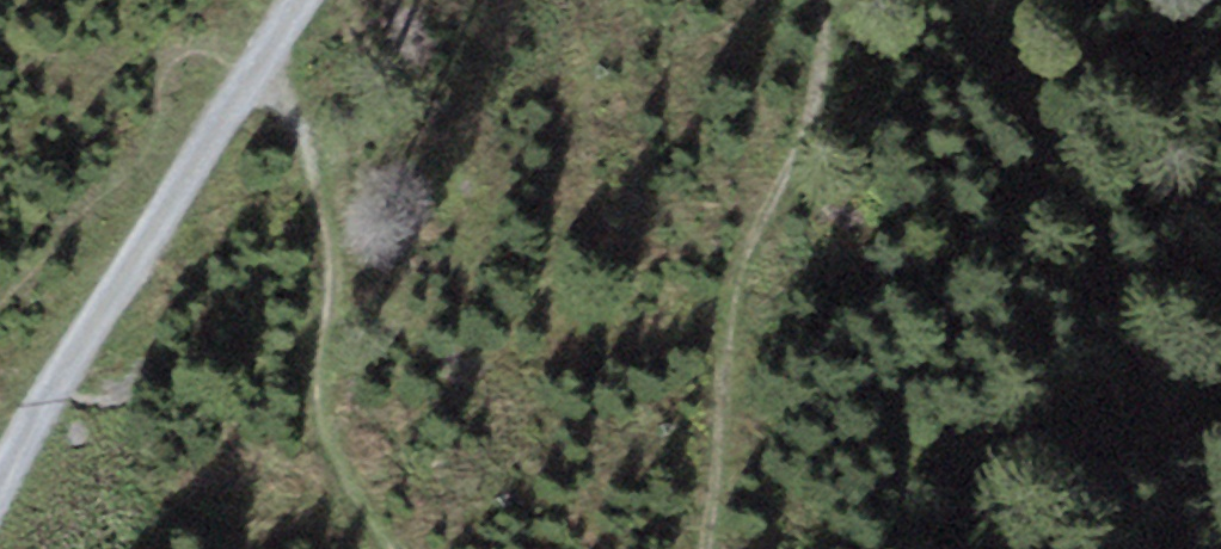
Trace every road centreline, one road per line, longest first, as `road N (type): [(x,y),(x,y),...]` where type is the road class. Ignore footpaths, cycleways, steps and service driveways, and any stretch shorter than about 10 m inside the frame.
road 1 (track): [(728,548),(758,258),(833,39),(829,0)]
road 2 (track): [(973,0),(1220,484)]
road 3 (track): [(226,110),(288,135),(349,471),(406,548)]
road 4 (track): [(0,504),(226,110)]
road 5 (track): [(226,110),(300,0)]

